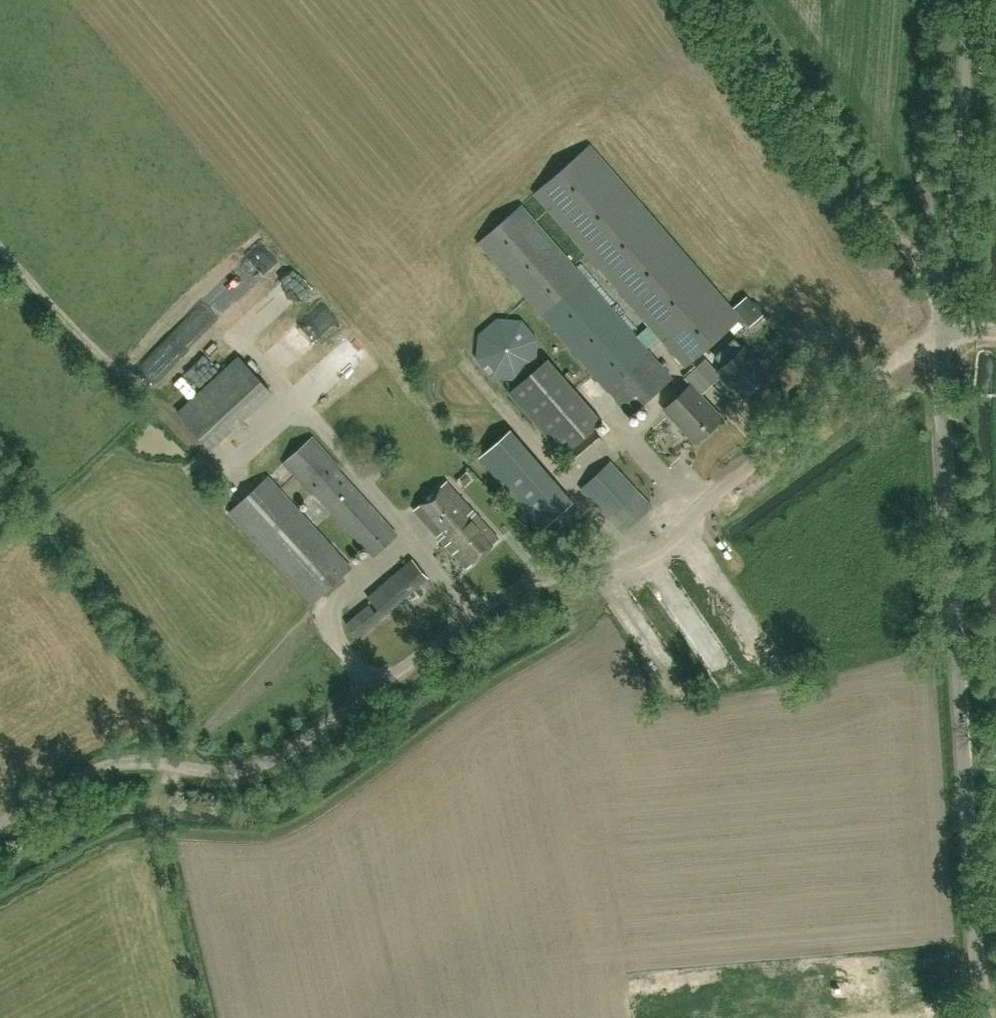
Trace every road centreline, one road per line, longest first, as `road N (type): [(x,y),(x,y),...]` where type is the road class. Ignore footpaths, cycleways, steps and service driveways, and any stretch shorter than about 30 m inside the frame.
road 1 (unclassified): [(0,823),(112,765),(229,772),(282,754),(500,597),(655,548),(732,480),(943,331)]
road 2 (unclassified): [(982,1017),(943,331)]
road 3 (unclassified): [(945,299),(731,0)]
road 4 (unclassified): [(945,299),(971,0)]

